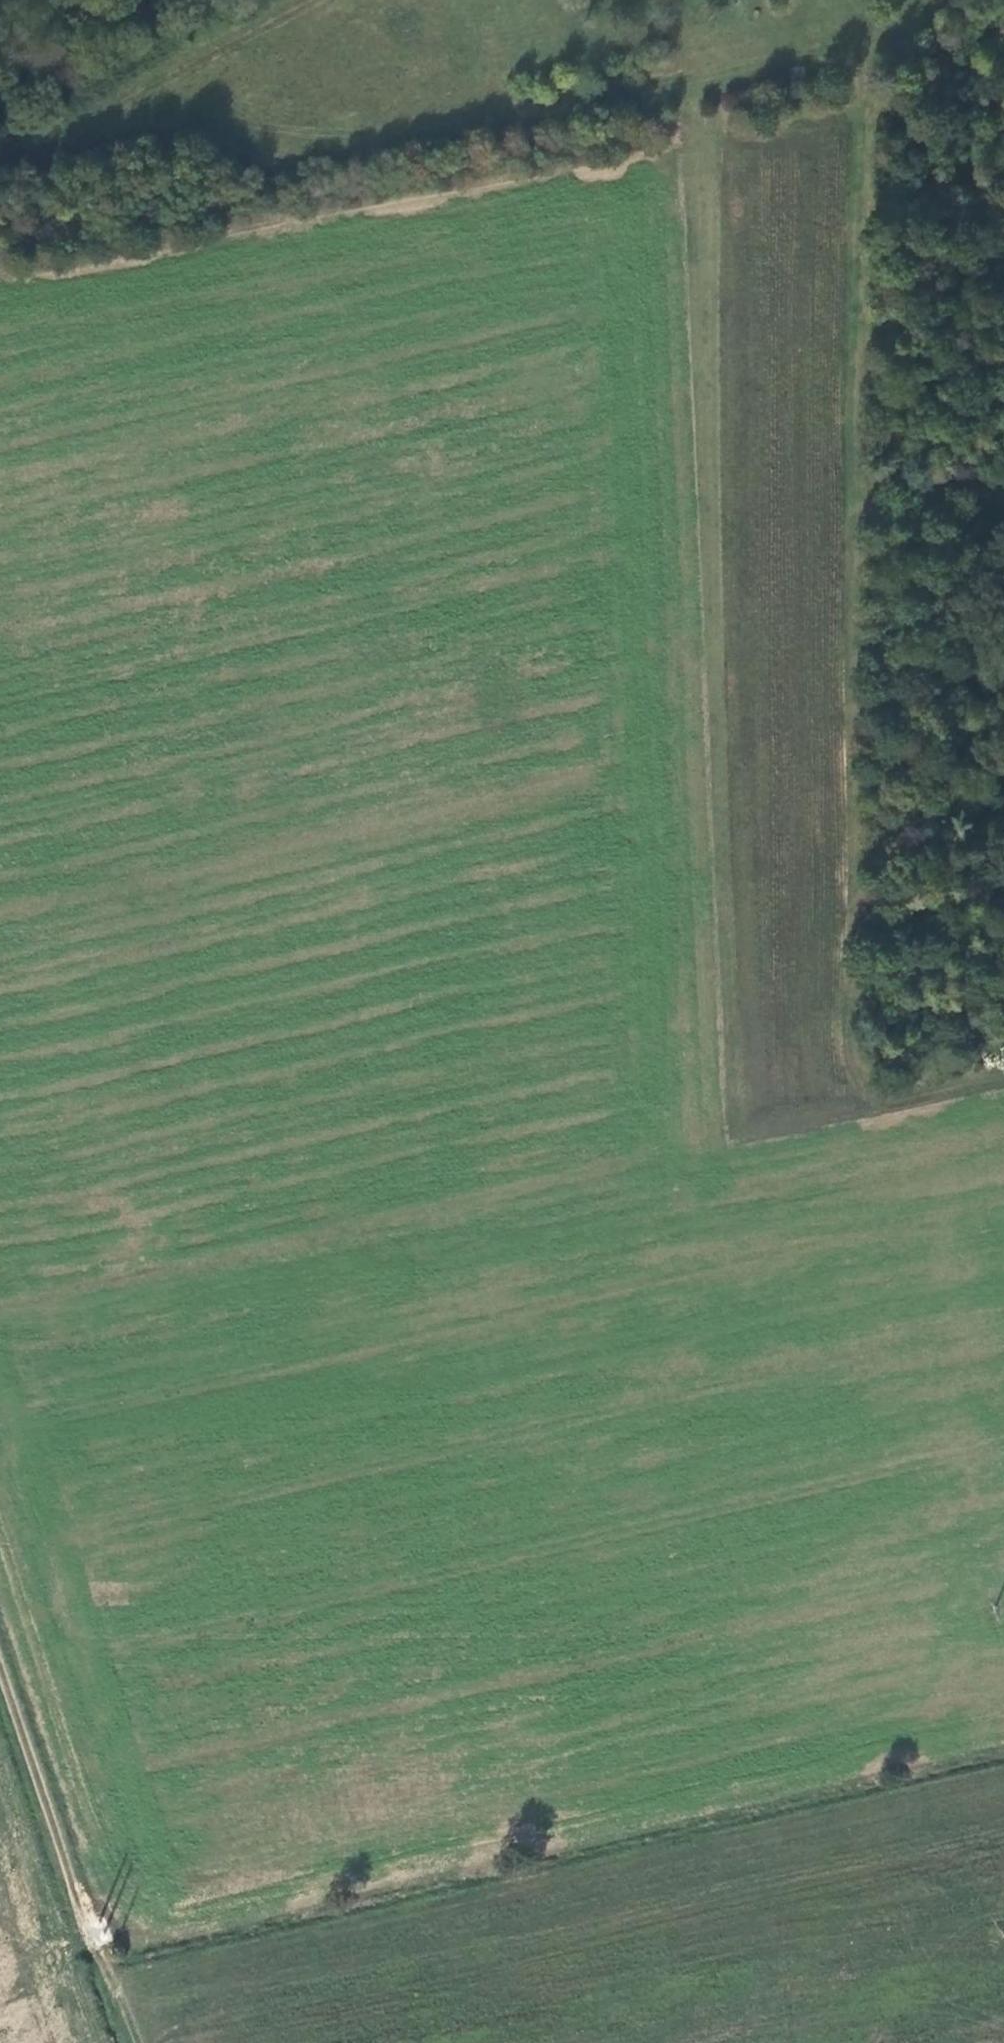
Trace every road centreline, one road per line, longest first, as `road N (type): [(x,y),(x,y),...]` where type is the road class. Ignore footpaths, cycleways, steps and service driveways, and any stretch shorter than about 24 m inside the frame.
road 1 (track): [(0,1642),(85,1868)]
road 2 (track): [(0,80),(133,0)]

